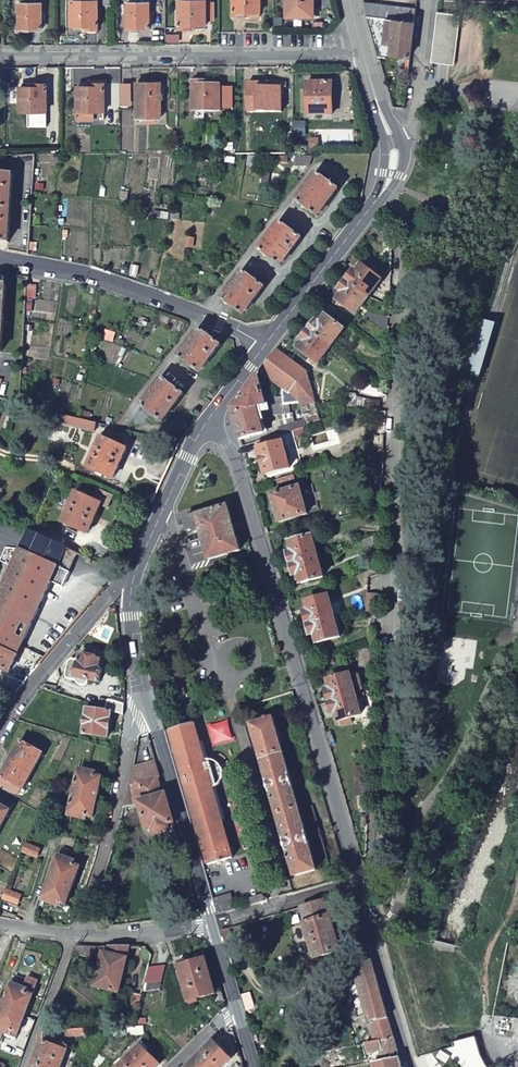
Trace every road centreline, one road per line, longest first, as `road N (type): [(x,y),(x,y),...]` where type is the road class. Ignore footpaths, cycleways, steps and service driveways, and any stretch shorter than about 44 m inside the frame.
road 1 (secondary): [(412,1066),(238,463),(208,421)]
road 2 (residential): [(363,52),(0,56)]
road 3 (residential): [(265,348),(95,277),(0,261)]
road 4 (secondary): [(390,134),(388,183),(265,348)]
road 5 (unclassified): [(147,705),(133,720),(107,849),(73,936)]
road 6 (tertiary): [(147,705),(212,924)]
road 7 (residential): [(127,589),(113,591),(0,733)]
road 8 (residential): [(157,513),(167,522),(224,689)]
road 9 (unclassified): [(424,0),(411,111),(405,127),(390,134)]
road 10 (unclassified): [(73,936),(212,924)]
road 11 (unclassified): [(73,936),(25,1066)]
road 12 (unclassified): [(212,924),(332,889)]

